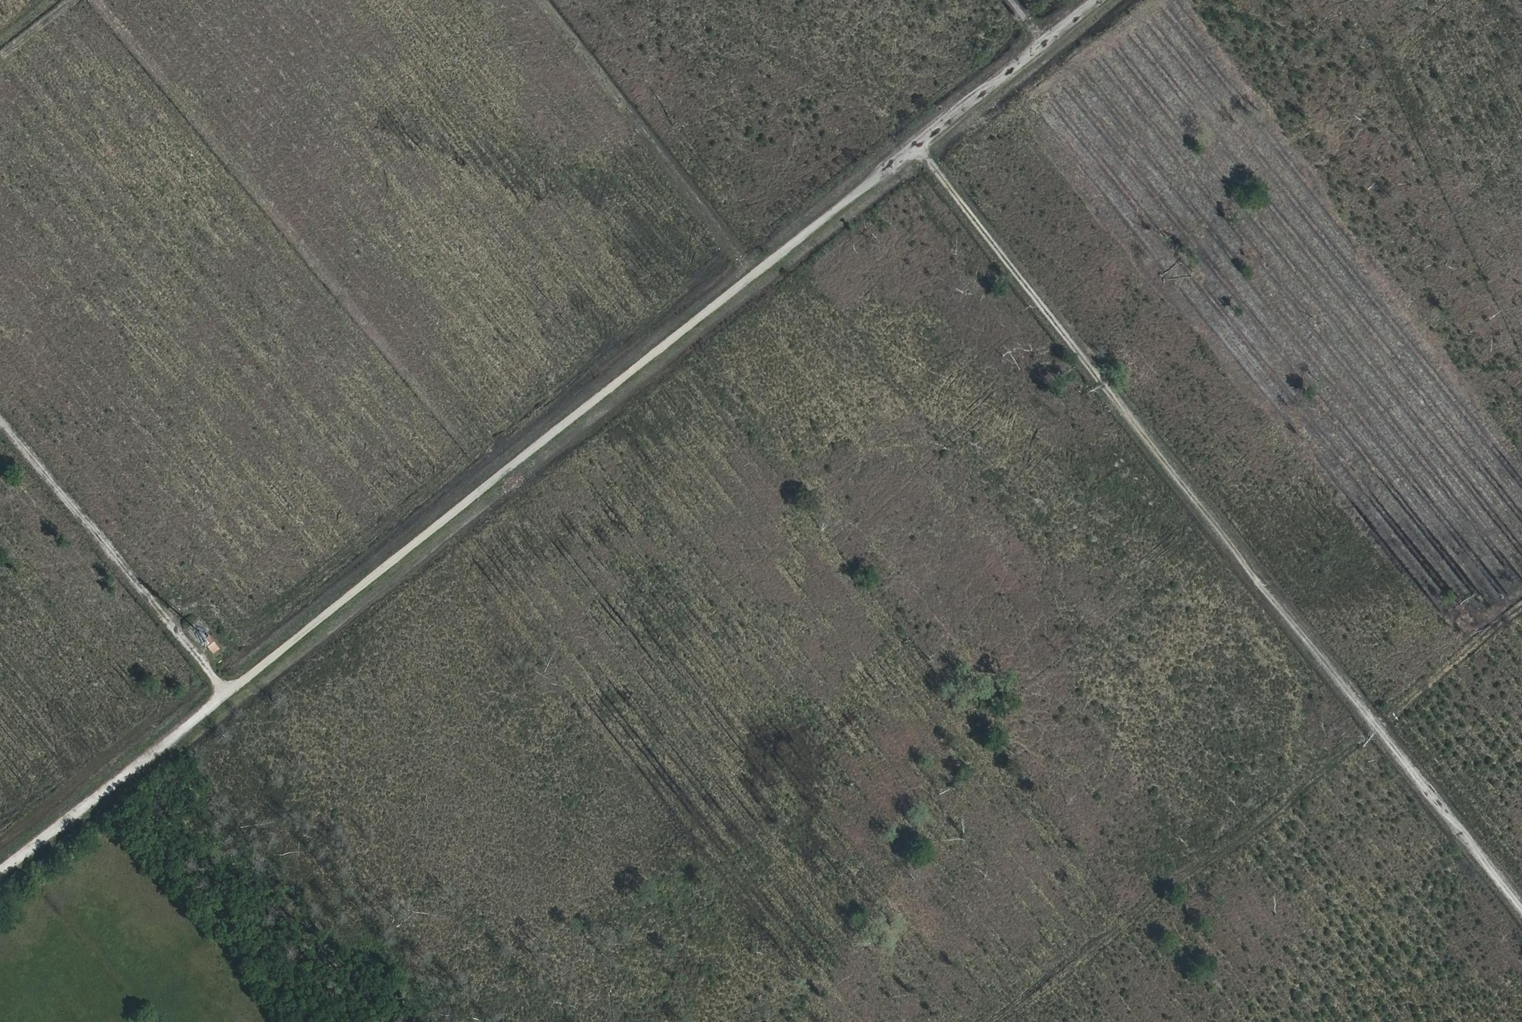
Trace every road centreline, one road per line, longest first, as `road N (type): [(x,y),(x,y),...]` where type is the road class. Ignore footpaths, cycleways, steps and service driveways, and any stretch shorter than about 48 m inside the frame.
road 1 (track): [(0,873),(913,150),(1091,0)]
road 2 (track): [(1521,910),(913,150)]
road 3 (track): [(227,694),(0,422)]

